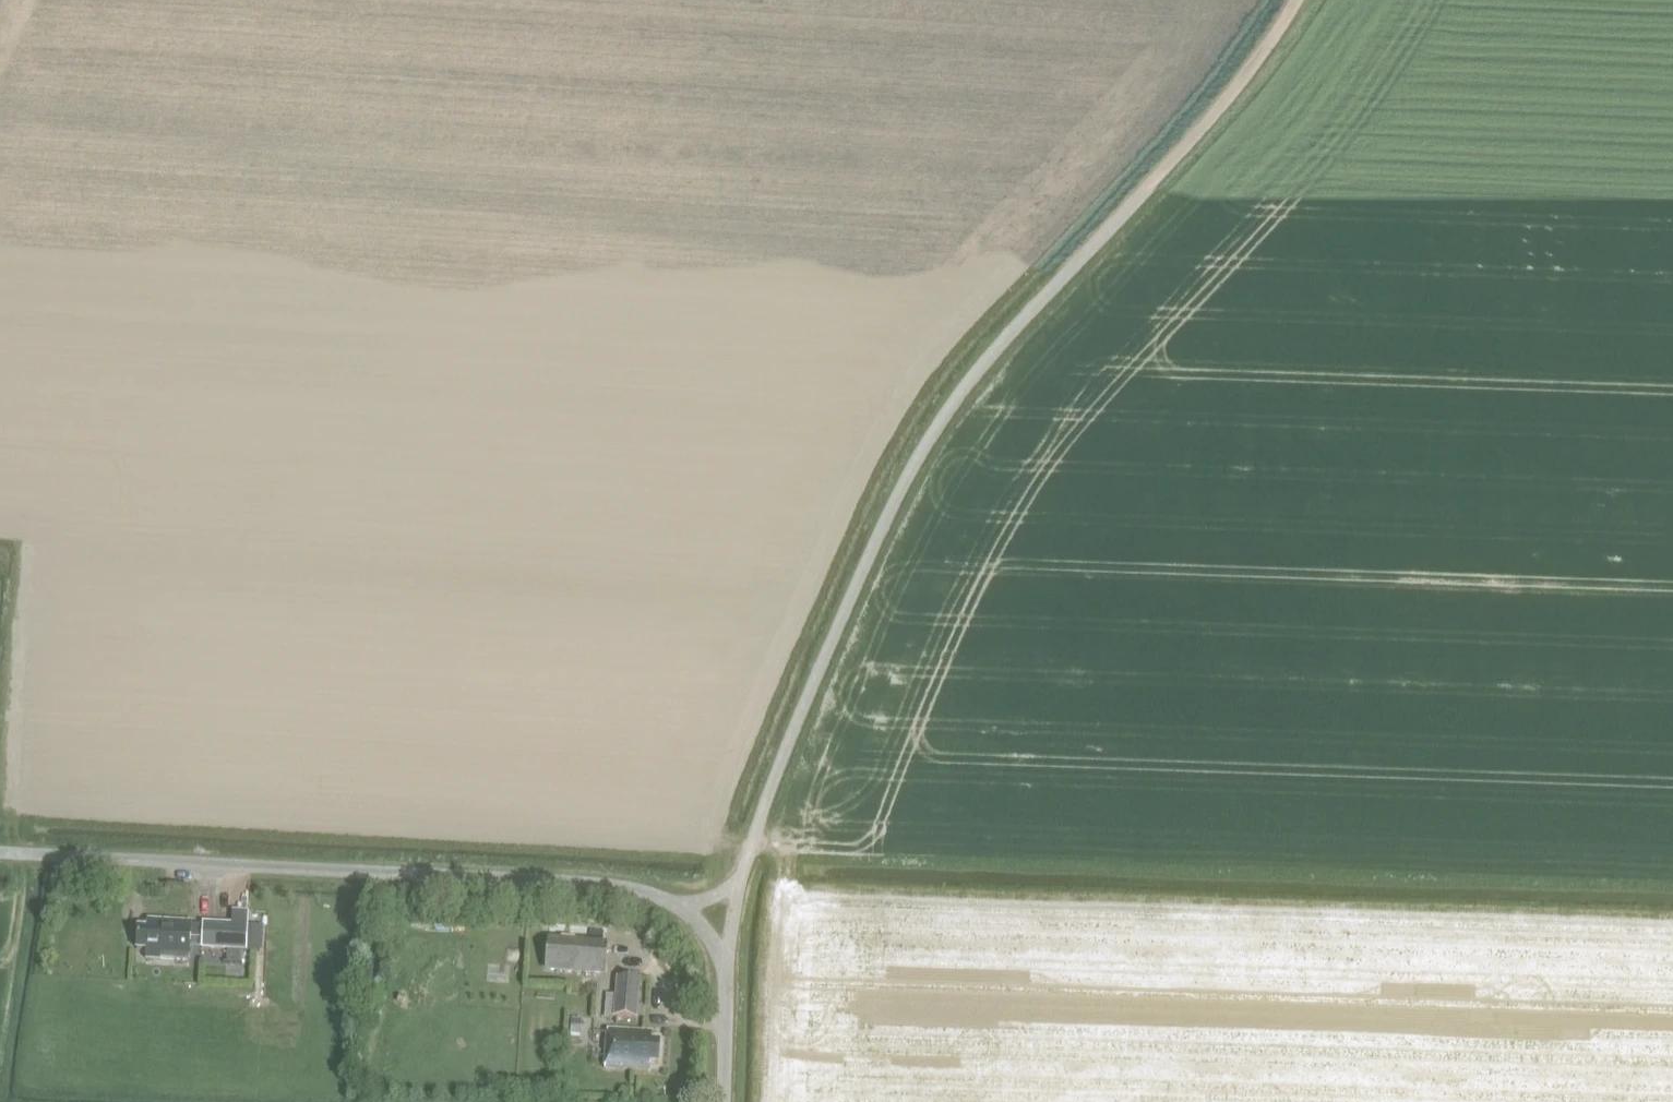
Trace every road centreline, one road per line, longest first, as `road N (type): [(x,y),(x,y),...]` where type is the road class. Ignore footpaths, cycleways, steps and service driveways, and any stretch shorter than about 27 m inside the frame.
road 1 (unclassified): [(736,887),(837,621),(940,417),(993,346),(1219,105),(1295,0)]
road 2 (unclassified): [(0,849),(599,880),(661,895),(681,908)]
road 3 (unclassified): [(725,963),(724,1101)]

